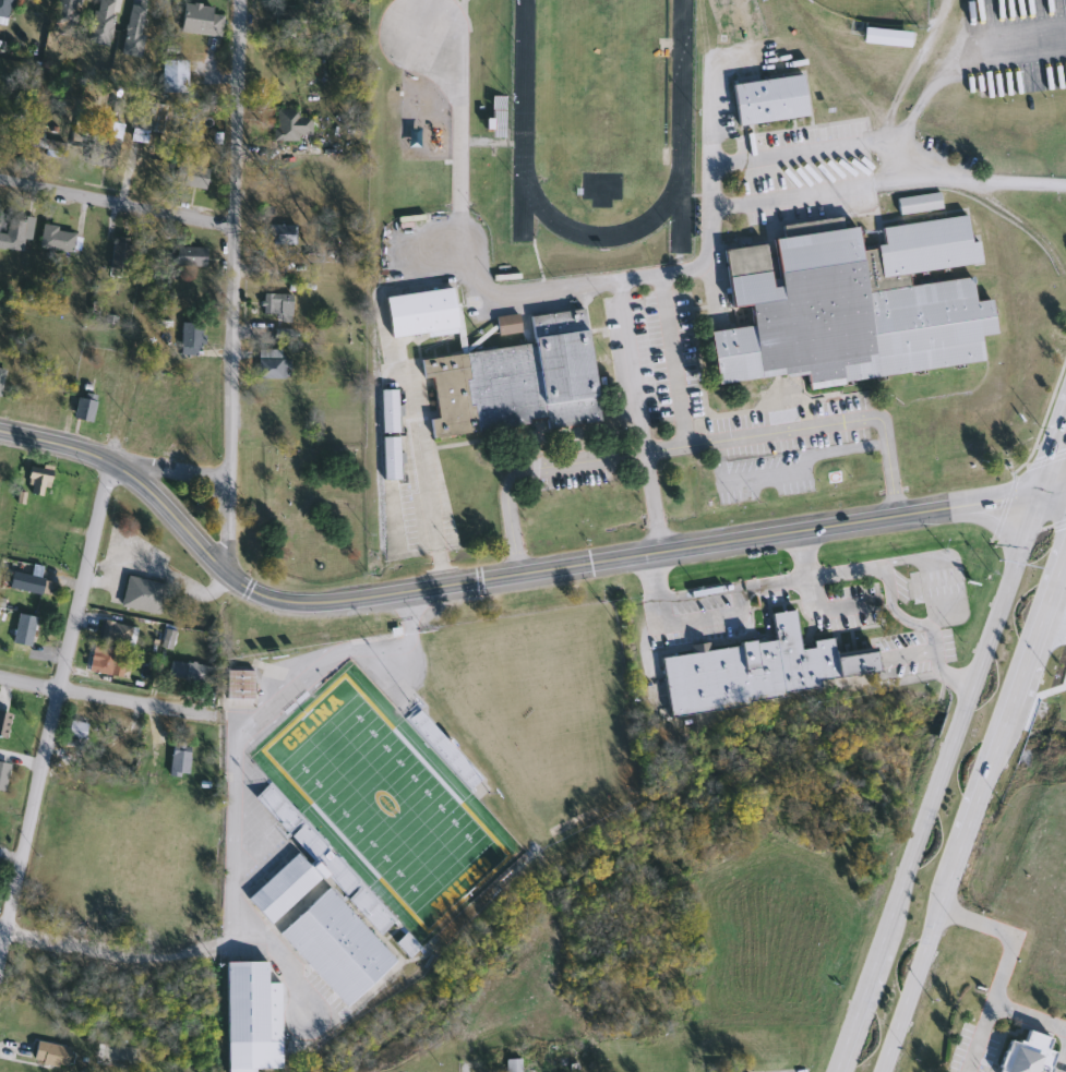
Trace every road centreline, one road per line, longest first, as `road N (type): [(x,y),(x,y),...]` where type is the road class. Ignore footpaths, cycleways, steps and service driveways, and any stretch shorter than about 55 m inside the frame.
road 1 (secondary): [(1065,487),(360,602),(291,606),(227,575),(142,481),(109,460)]
road 2 (primary): [(1031,490),(826,1071)]
road 3 (primary): [(871,1071),(1065,535)]
road 4 (residential): [(239,0),(228,483)]
road 5 (residential): [(57,690),(0,955)]
road 6 (residential): [(4,935),(151,959),(197,955),(236,940)]
road 7 (residential): [(0,180),(232,227)]
road 8 (residential): [(109,460),(57,690)]
road 9 (residential): [(215,716),(0,678)]
road 10 (residential): [(228,483),(109,460)]

